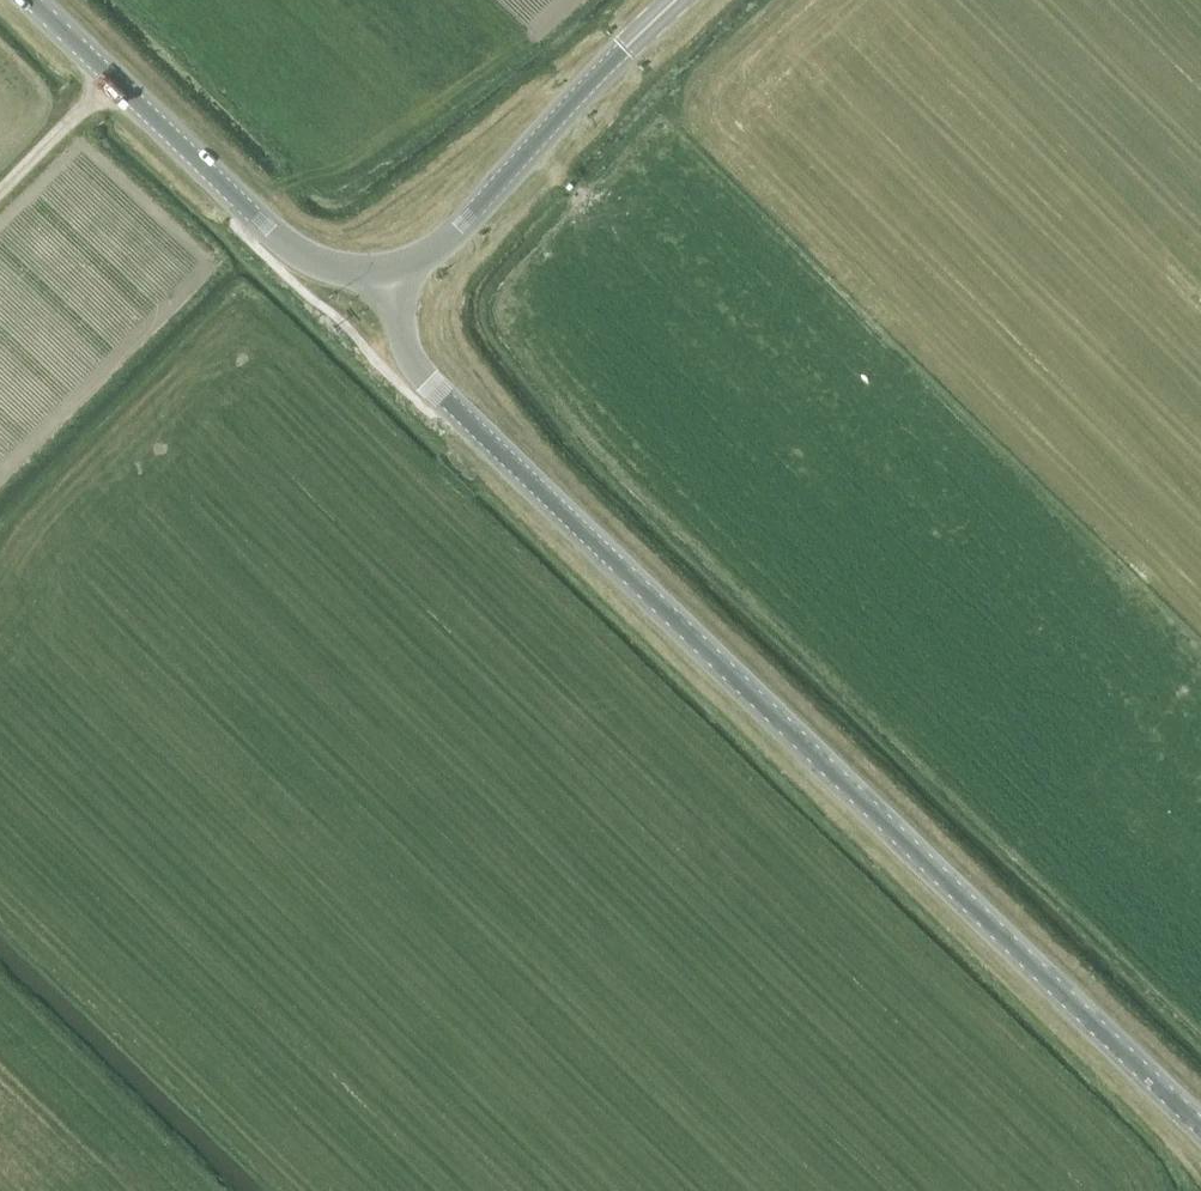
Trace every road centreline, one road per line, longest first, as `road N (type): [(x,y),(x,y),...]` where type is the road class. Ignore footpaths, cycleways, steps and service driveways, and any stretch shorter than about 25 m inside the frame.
road 1 (secondary): [(1200,1124),(436,390),(406,332),(389,273)]
road 2 (secondary): [(389,273),(343,276),(298,256),(32,0)]
road 3 (secondary): [(389,273),(425,259),(472,215),(583,90),(677,0)]

